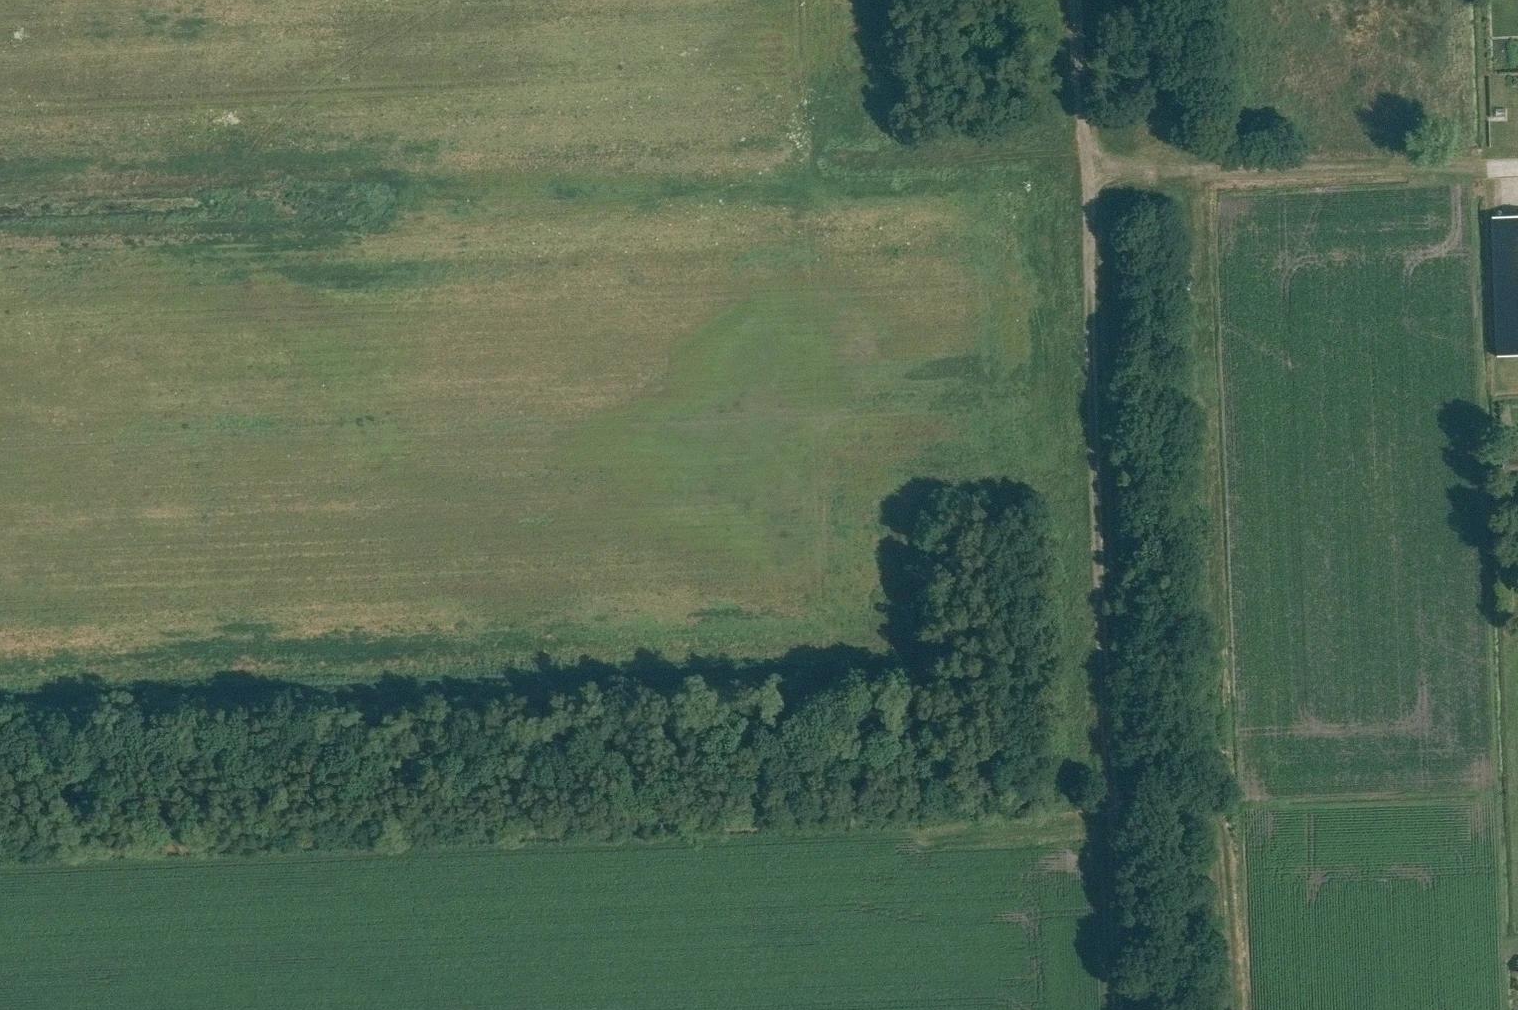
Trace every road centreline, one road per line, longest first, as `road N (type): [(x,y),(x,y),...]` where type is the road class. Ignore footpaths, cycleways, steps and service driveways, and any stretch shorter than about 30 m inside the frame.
road 1 (track): [(1077,0),(1115,1009)]
road 2 (track): [(1086,164),(1487,169)]

